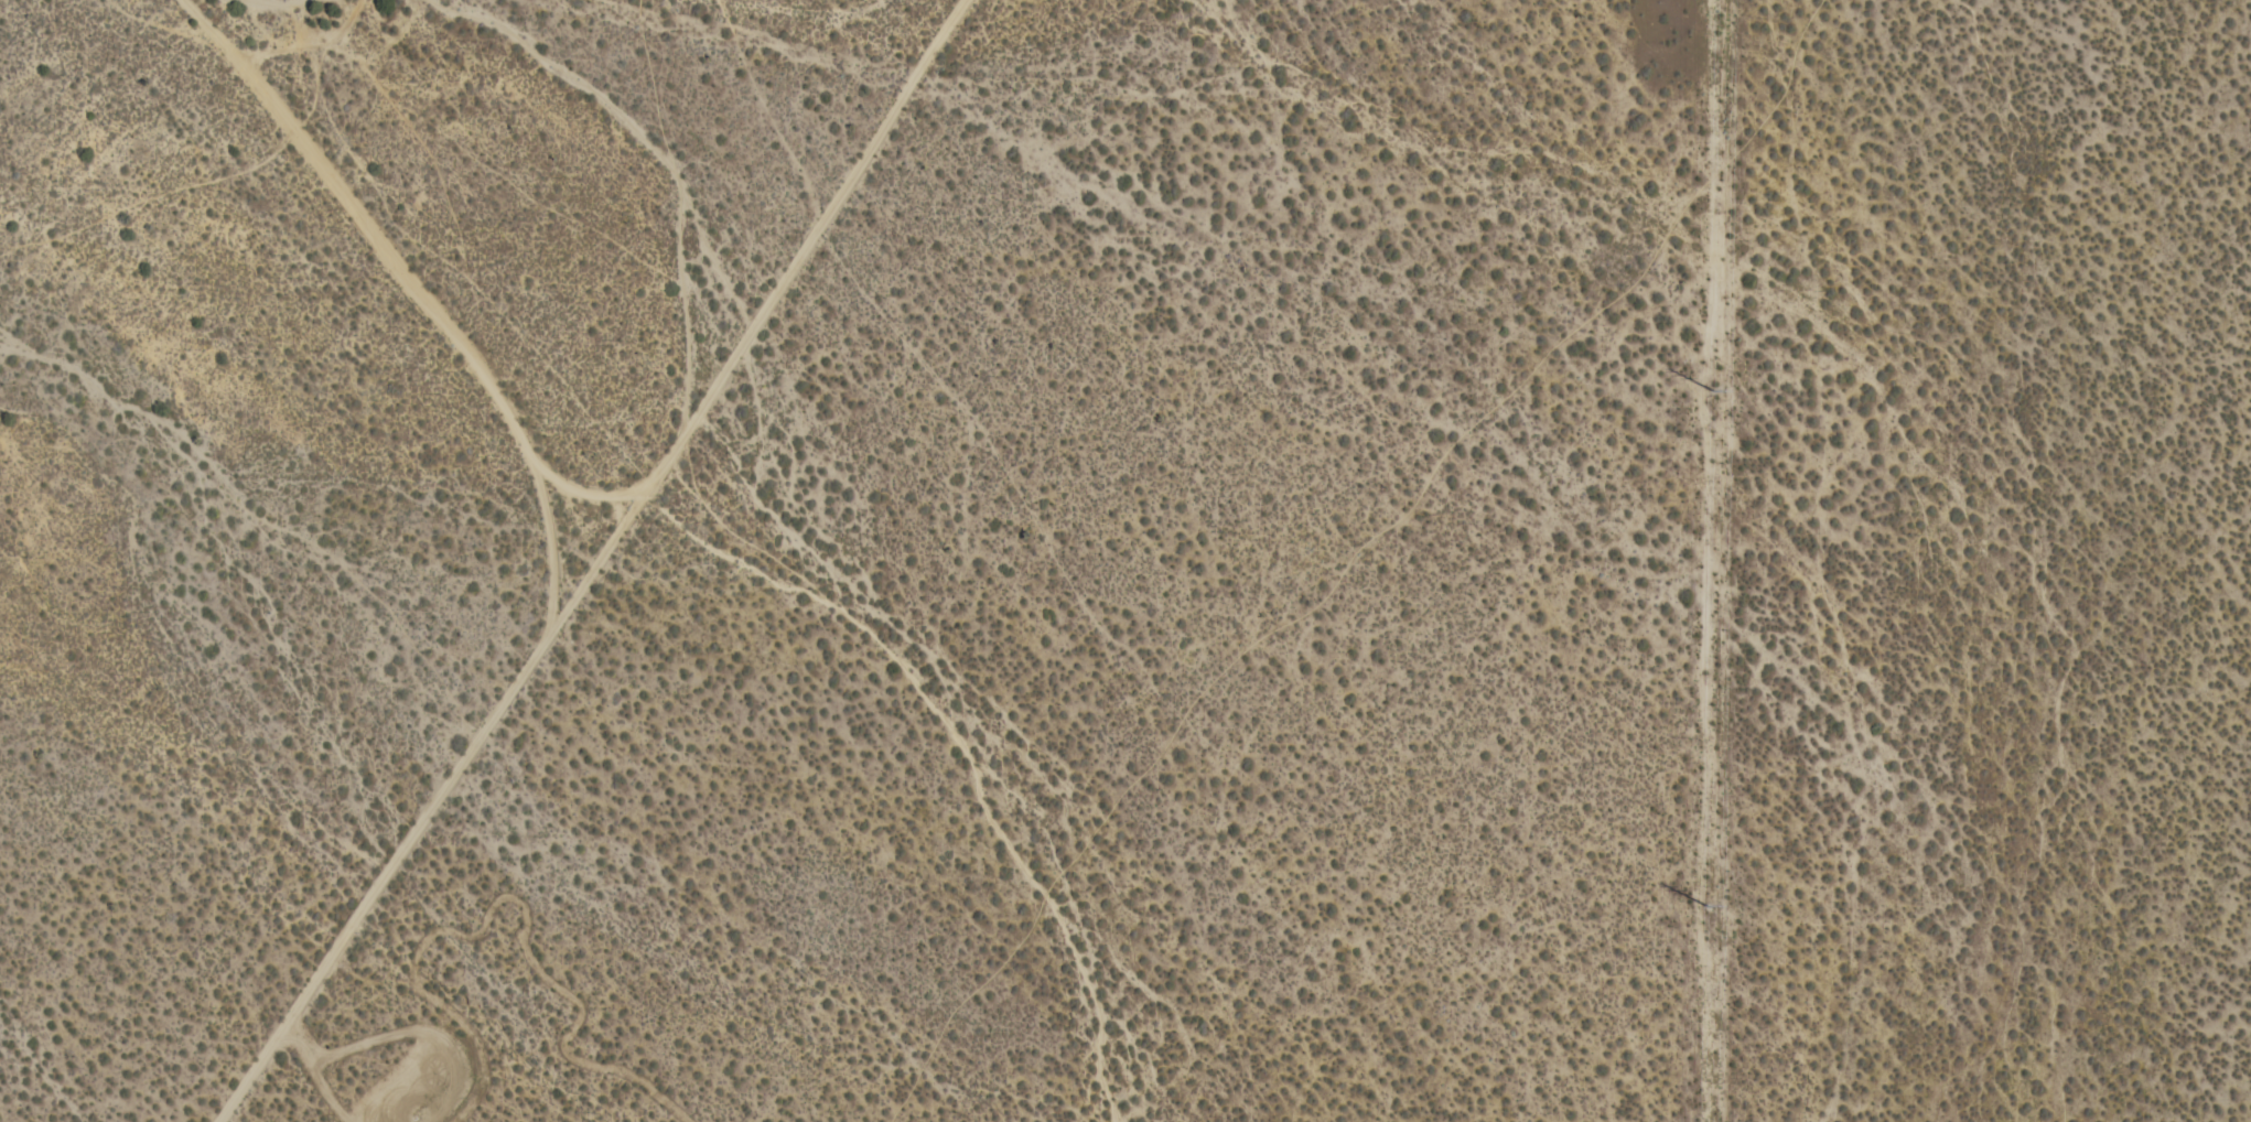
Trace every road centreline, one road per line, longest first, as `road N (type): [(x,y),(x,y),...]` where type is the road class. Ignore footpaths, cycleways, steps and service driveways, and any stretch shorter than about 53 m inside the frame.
road 1 (track): [(1120,1121),(1108,1081),(1107,1014),(1076,945),(997,830),(972,759),(904,669),(863,629),(710,553),(634,505)]
road 2 (track): [(547,637),(552,525),(507,409),(270,94),(190,0)]
road 3 (track): [(965,0),(634,505)]
road 4 (track): [(221,1121),(547,637)]
road 5 (track): [(634,505),(547,637)]

